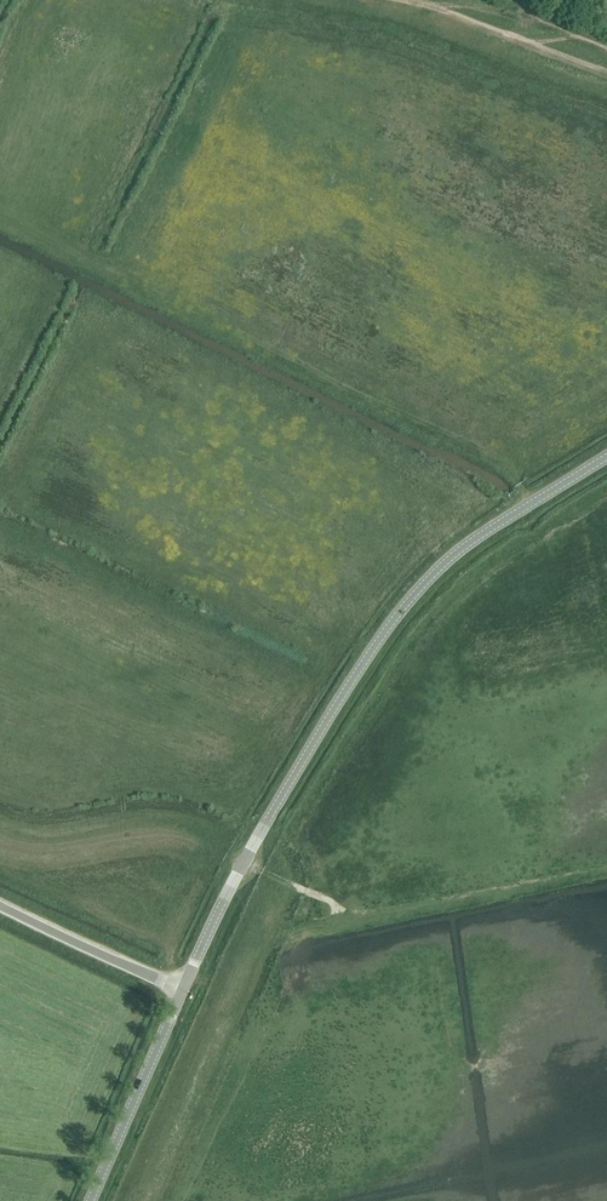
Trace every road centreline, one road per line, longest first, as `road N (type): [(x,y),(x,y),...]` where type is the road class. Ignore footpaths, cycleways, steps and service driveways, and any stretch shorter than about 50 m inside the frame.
road 1 (tertiary): [(183,990),(244,862),(399,613),(462,548),(606,457)]
road 2 (track): [(0,832),(42,846),(147,832),(244,862)]
road 3 (tertiary): [(90,1200),(183,990)]
road 4 (unclassified): [(183,990),(0,906)]
road 5 (track): [(417,0),(537,45)]

